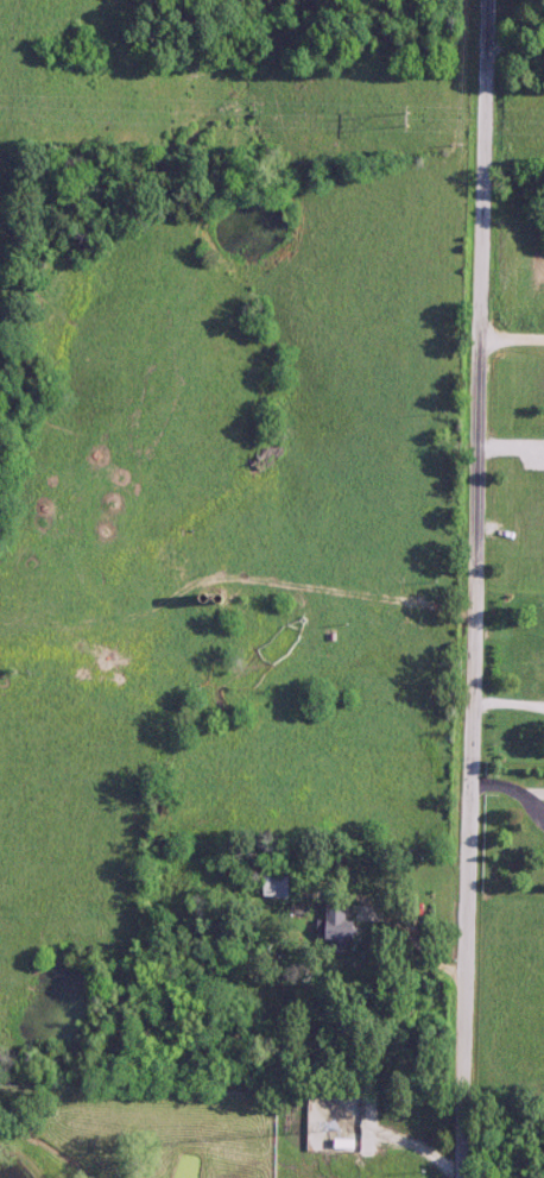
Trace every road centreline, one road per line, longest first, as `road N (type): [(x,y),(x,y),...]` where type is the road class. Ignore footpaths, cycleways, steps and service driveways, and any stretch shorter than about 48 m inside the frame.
road 1 (residential): [(491,0),(476,335),(480,586),(464,1177)]

